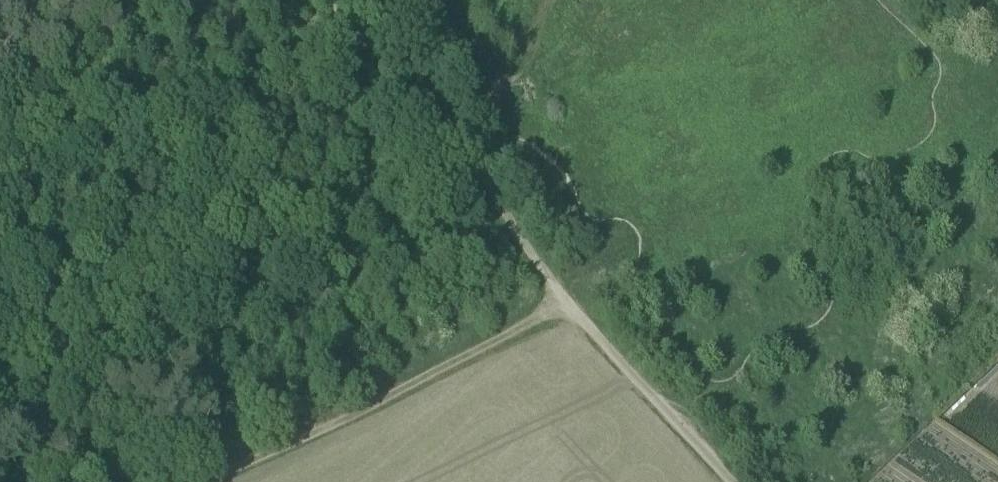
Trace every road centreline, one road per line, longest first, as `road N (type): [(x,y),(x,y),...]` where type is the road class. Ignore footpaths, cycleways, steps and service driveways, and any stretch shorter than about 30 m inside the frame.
road 1 (track): [(400,0),(461,134),(566,304),(224,481)]
road 2 (unclassified): [(728,481),(566,304)]

